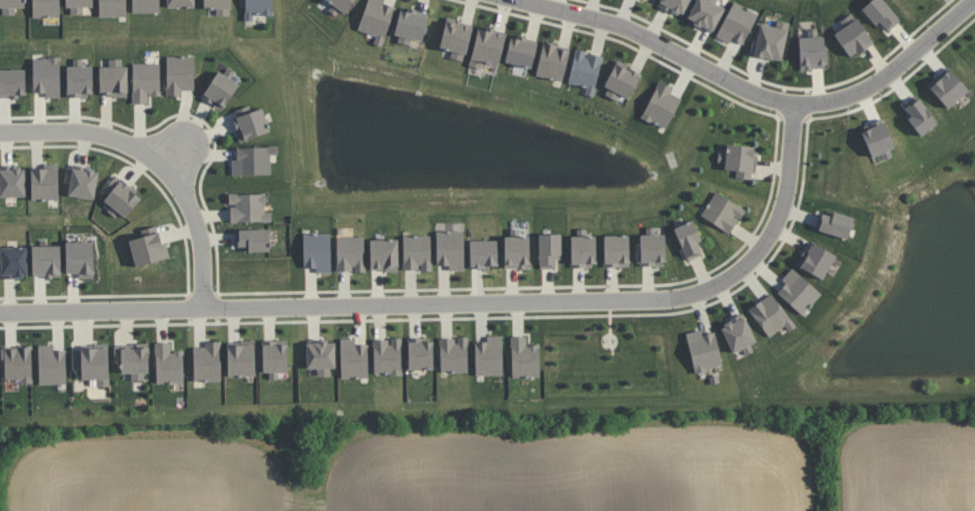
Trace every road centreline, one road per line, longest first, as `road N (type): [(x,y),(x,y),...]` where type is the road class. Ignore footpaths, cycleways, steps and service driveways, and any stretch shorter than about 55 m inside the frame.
road 1 (residential): [(0,313),(640,304),(695,295),(746,267),(771,237),(786,198),(799,105)]
road 2 (residential): [(516,0),(625,28),(788,105),(835,102),(886,80),(974,1)]
road 3 (residential): [(208,310),(206,240),(191,193),(168,164),(136,141),(98,131),(0,132)]

